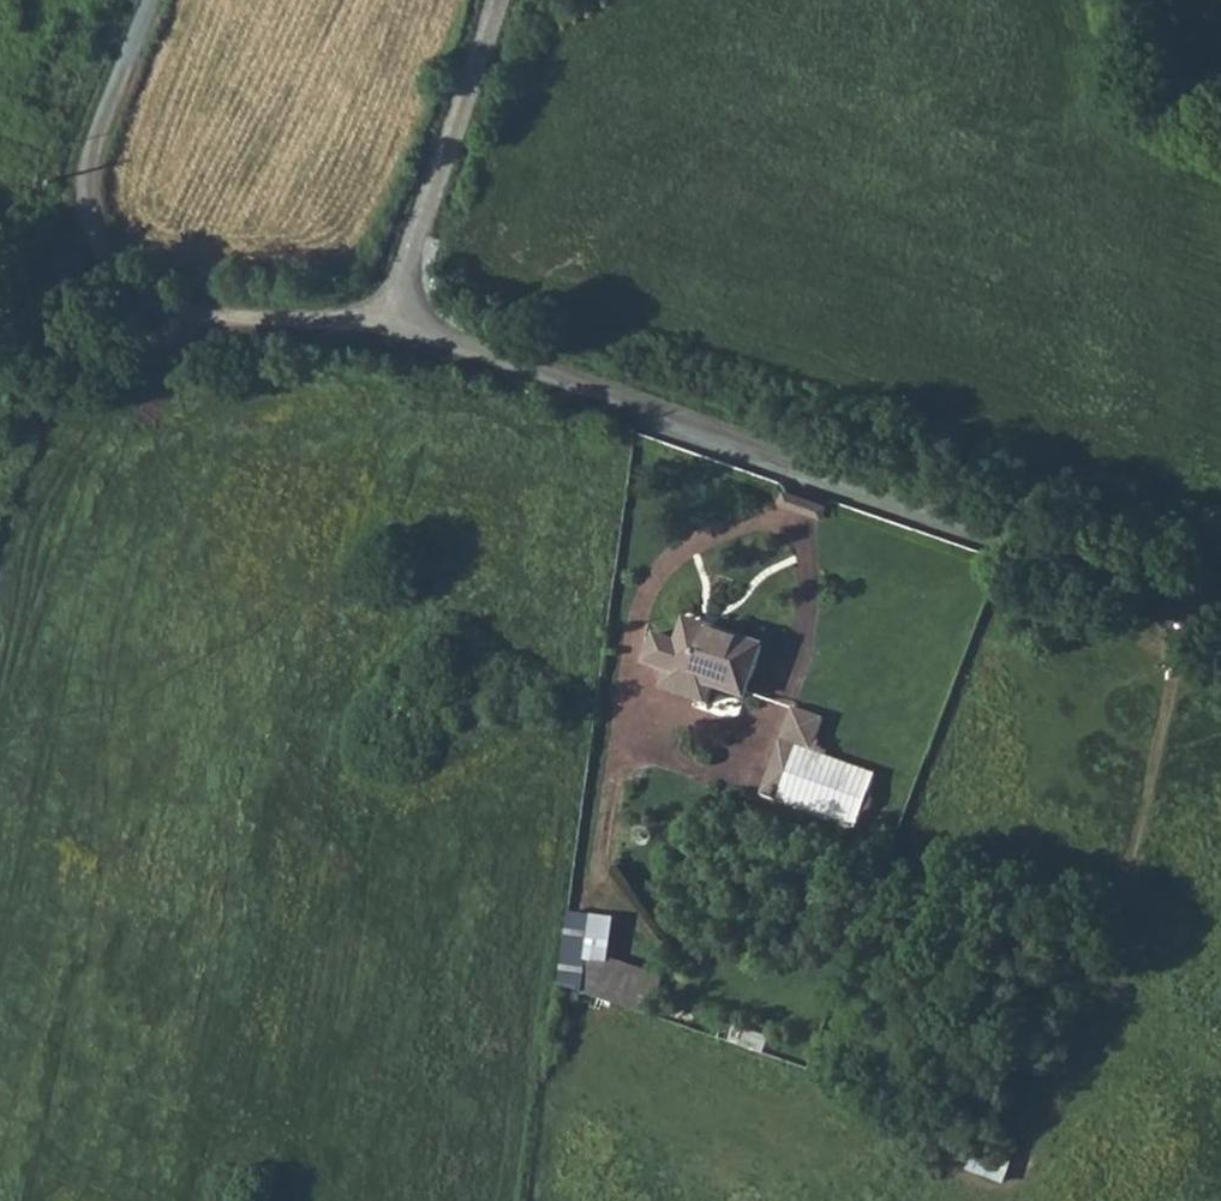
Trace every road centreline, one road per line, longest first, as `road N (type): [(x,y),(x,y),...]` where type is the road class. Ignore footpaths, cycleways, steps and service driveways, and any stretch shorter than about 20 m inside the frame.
road 1 (unclassified): [(1220,607),(779,461),(395,319)]
road 2 (unclassified): [(145,0),(117,66),(85,204),(122,278),(193,316),(395,319)]
road 3 (unclassified): [(395,319),(498,0)]
road 4 (track): [(0,340),(92,346),(193,316)]

